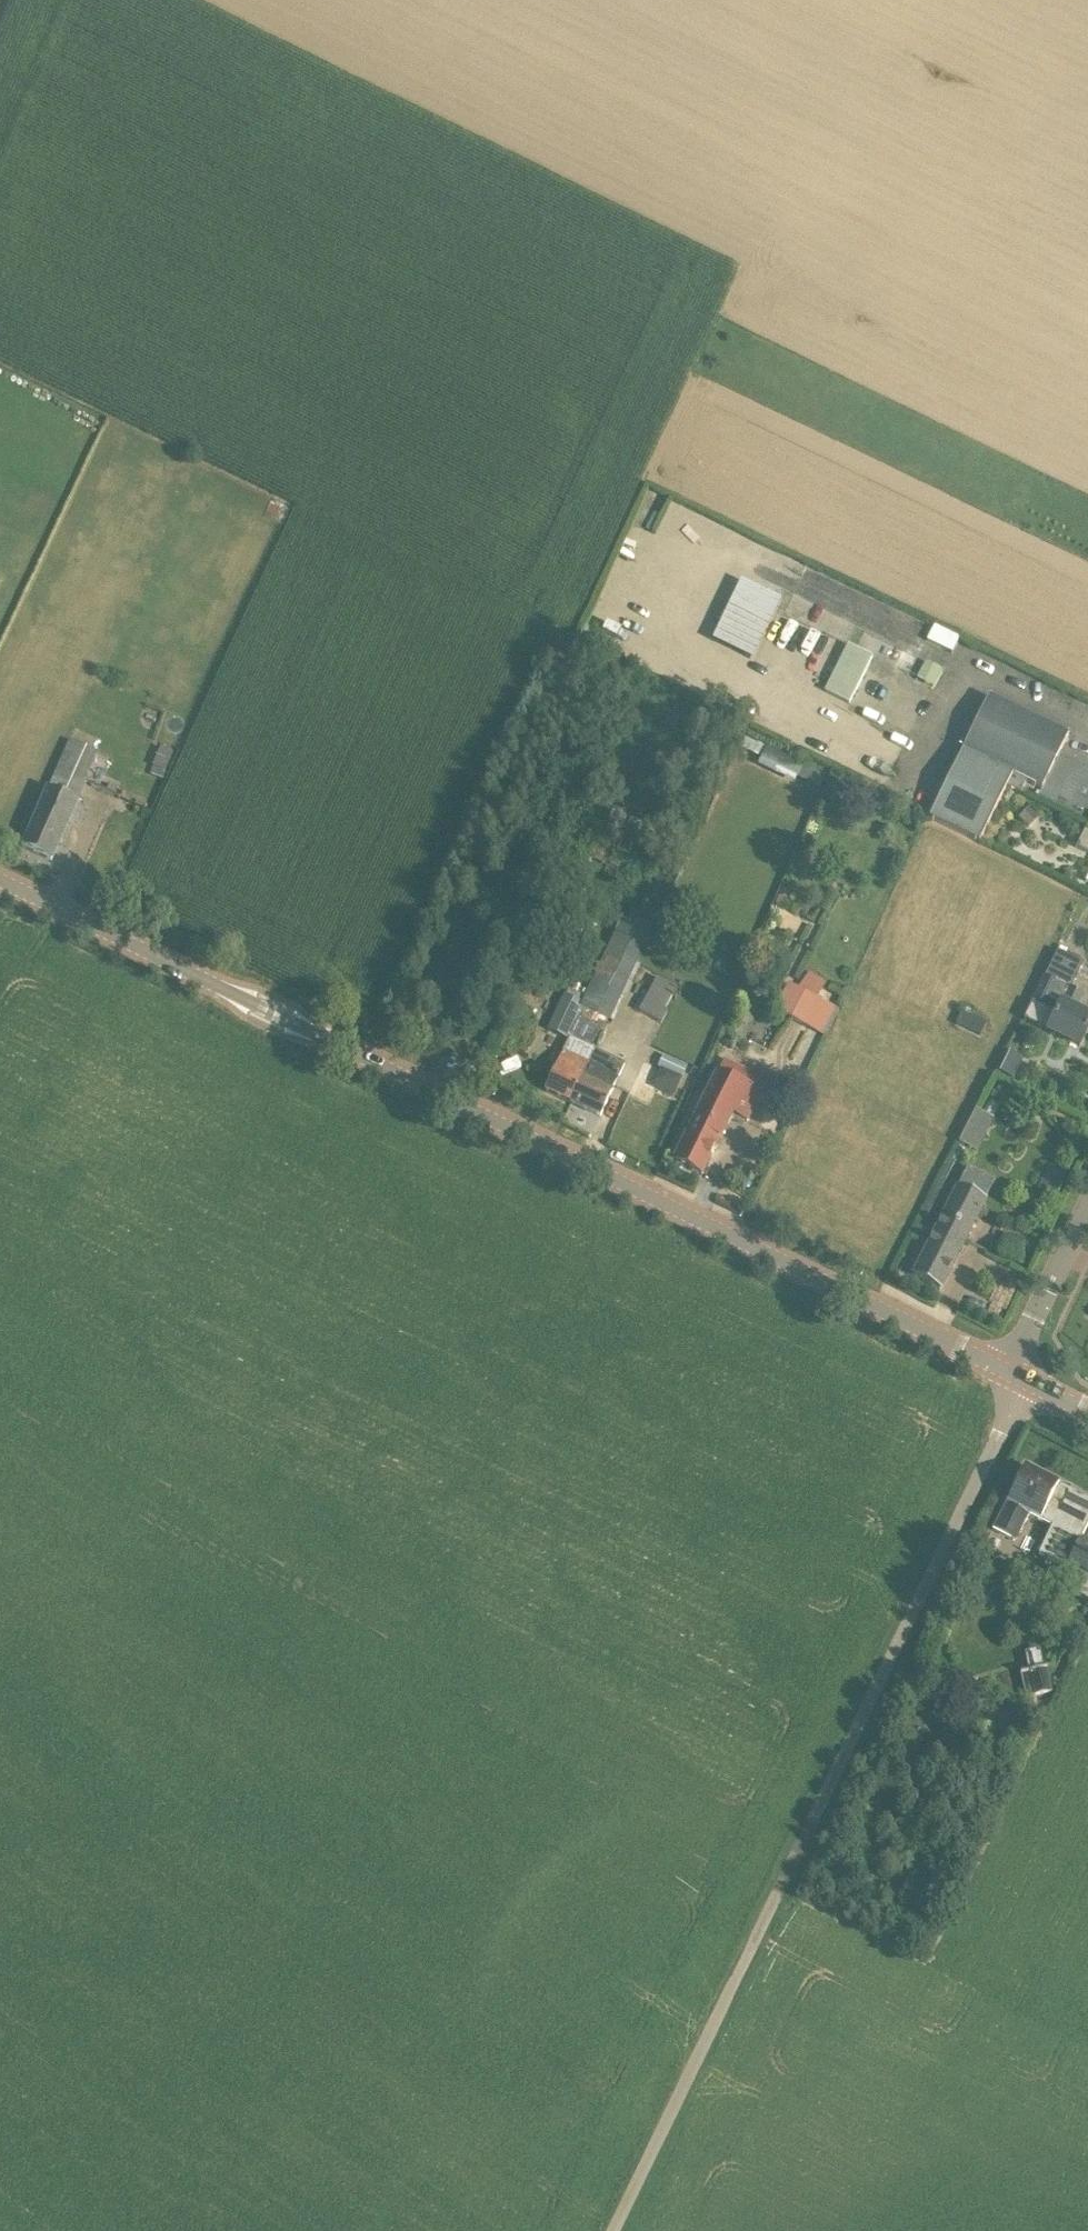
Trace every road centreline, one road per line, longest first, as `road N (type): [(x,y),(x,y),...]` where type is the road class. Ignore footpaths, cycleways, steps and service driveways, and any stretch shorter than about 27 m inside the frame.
road 1 (tertiary): [(1004,1370),(0,880)]
road 2 (unclassified): [(616,2230),(1029,1382)]
road 3 (residential): [(1004,1370),(1087,1198)]

